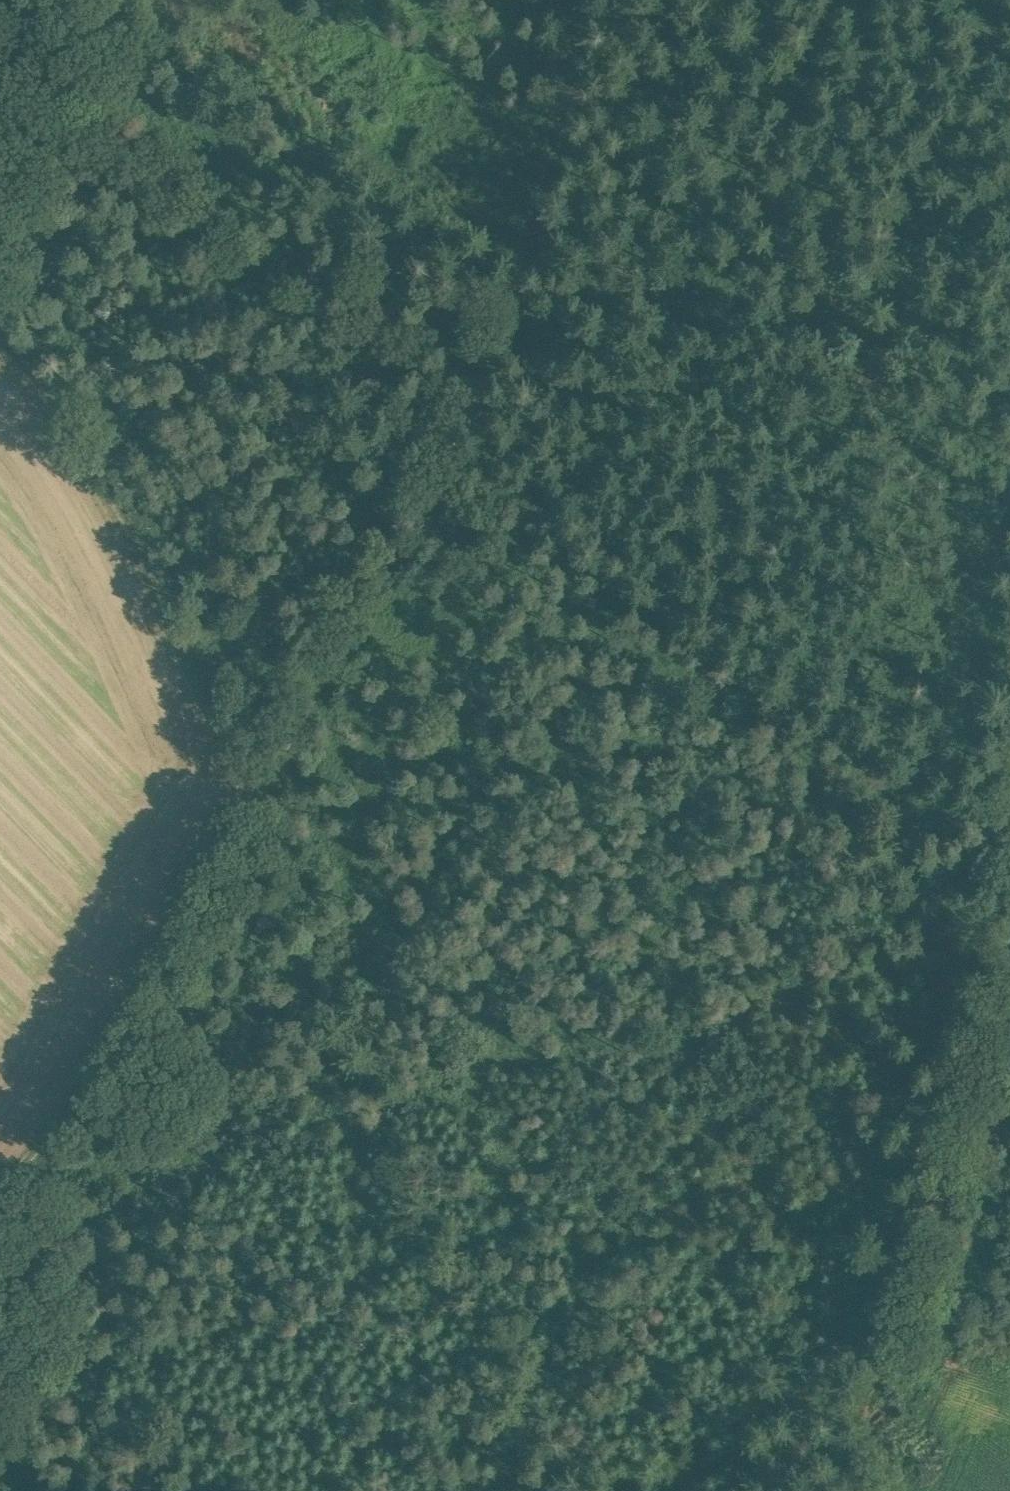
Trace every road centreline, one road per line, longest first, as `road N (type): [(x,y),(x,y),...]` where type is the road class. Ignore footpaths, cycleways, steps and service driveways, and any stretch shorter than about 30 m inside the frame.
road 1 (track): [(594,0),(578,92),(526,270),(459,442),(383,585),(79,1085),(16,1167)]
road 2 (track): [(1009,78),(874,0)]

